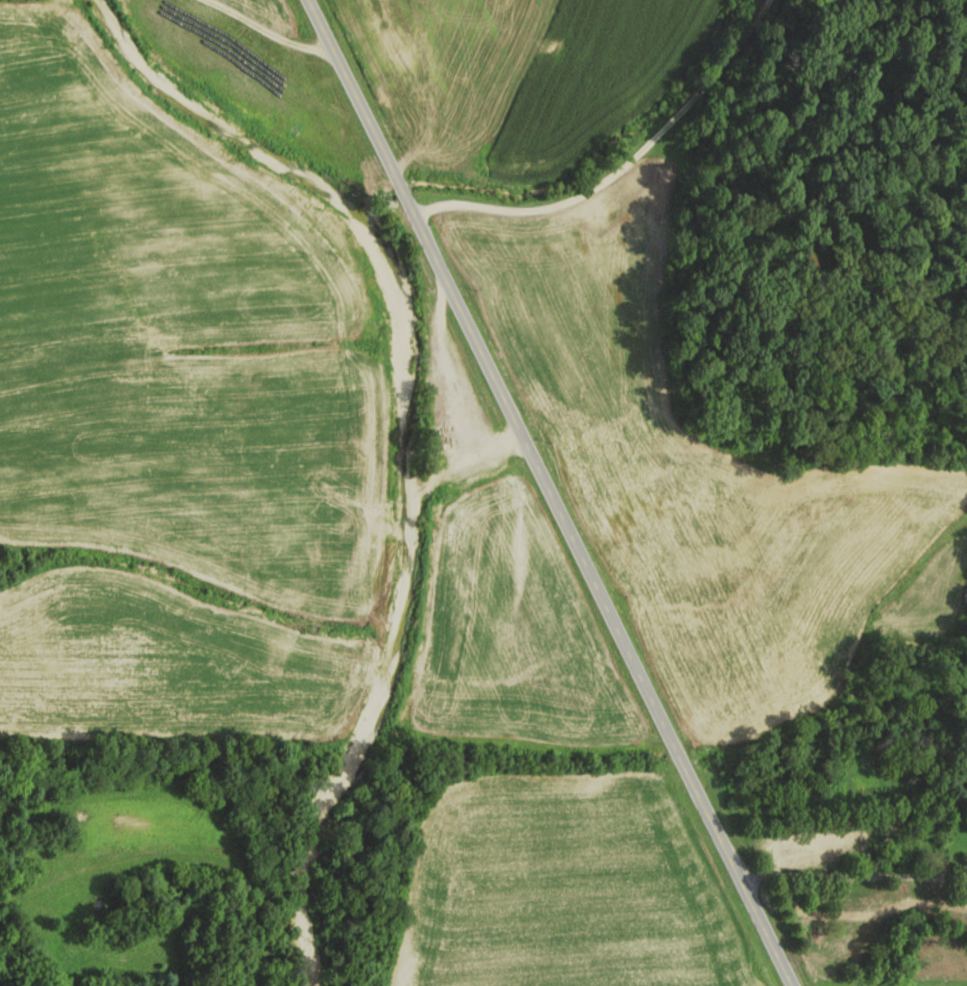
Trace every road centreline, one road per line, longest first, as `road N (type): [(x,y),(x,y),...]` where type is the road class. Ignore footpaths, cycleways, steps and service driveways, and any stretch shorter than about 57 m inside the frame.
road 1 (secondary): [(791,985),(311,0)]
road 2 (residential): [(414,203),(541,206),(608,188),(725,58),(759,0)]

